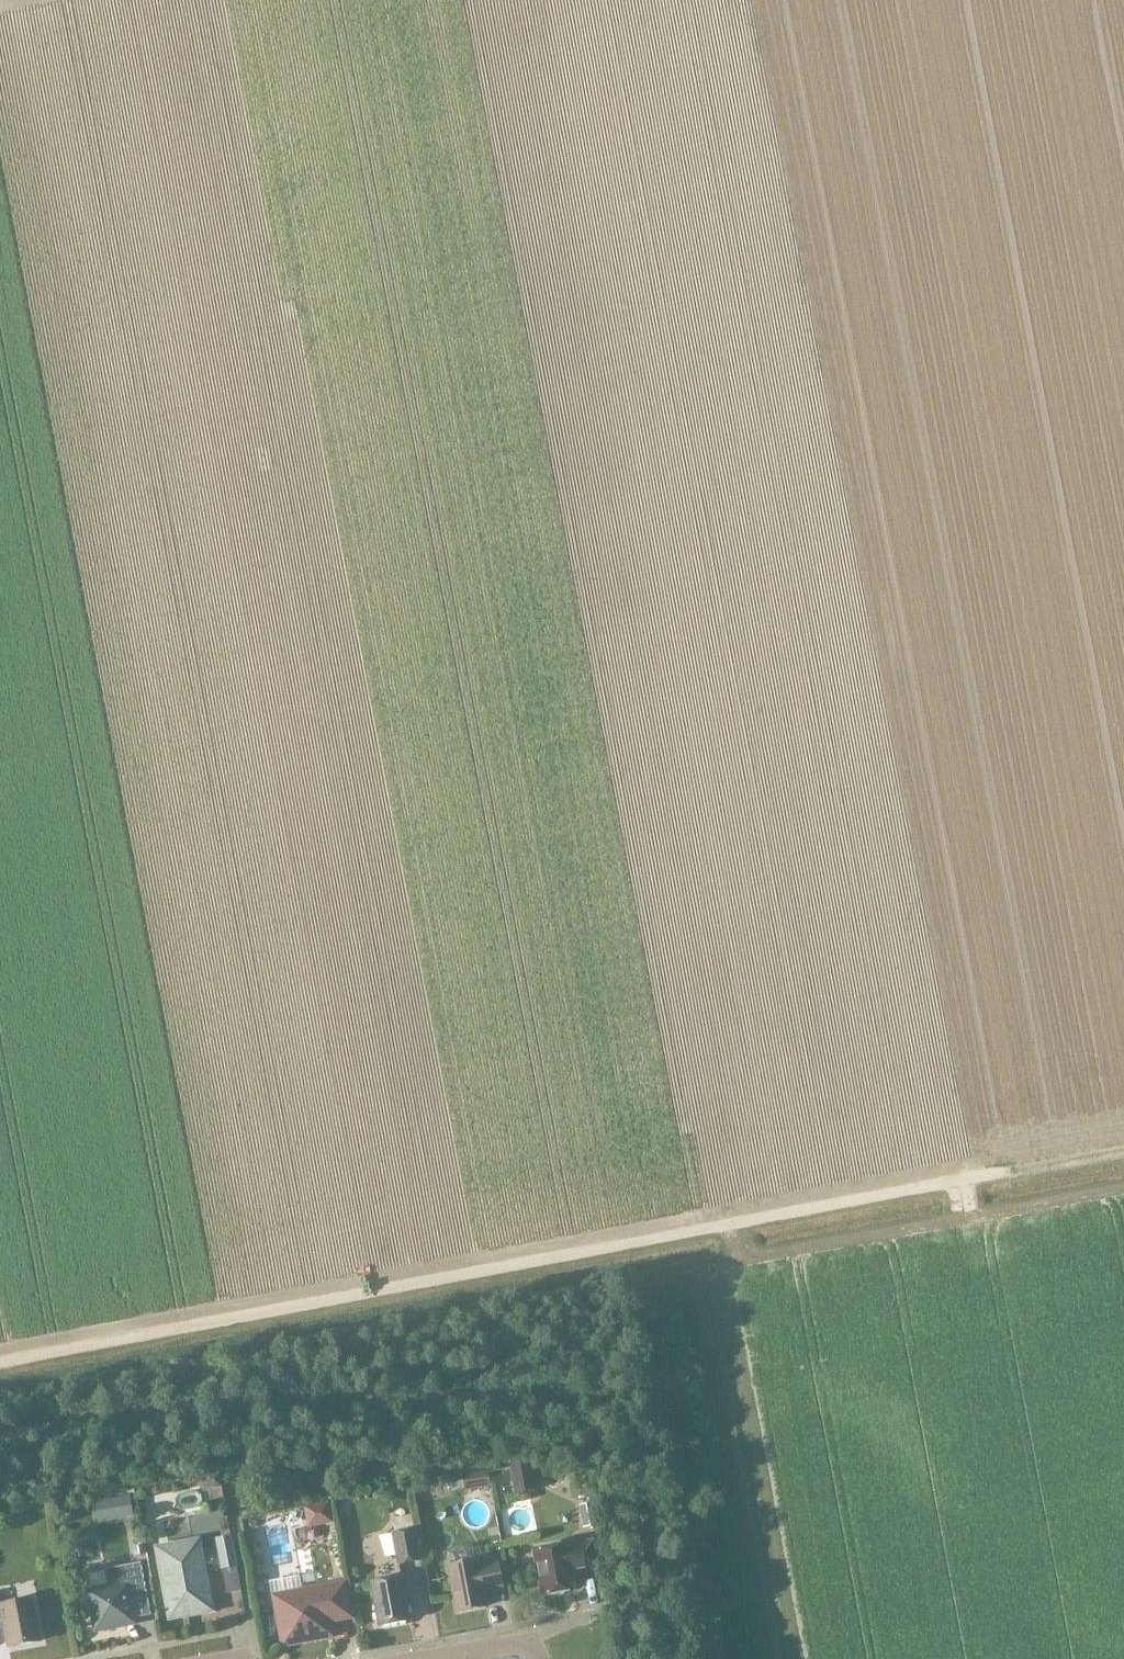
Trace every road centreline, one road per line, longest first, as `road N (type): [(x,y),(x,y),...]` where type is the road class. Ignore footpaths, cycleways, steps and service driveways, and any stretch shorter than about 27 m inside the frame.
road 1 (residential): [(428,1658),(530,1640),(538,1658)]

